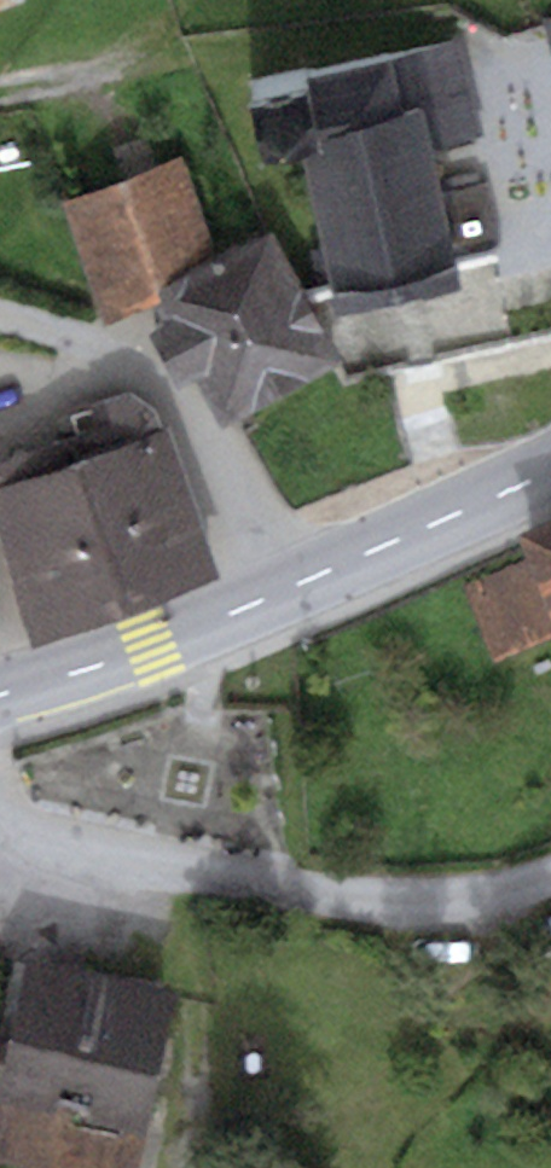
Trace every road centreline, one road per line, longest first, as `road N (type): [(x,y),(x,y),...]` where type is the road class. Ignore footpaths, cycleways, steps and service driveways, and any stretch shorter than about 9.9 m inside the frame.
road 1 (residential): [(0,821),(254,884),(370,901),(455,904),(550,878)]
road 2 (residential): [(258,601),(206,457),(167,387),(119,348),(0,312)]
road 3 (secondary): [(258,601),(550,470)]
road 4 (secondary): [(0,694),(149,648),(258,601)]
road 5 (track): [(0,94),(170,57)]

